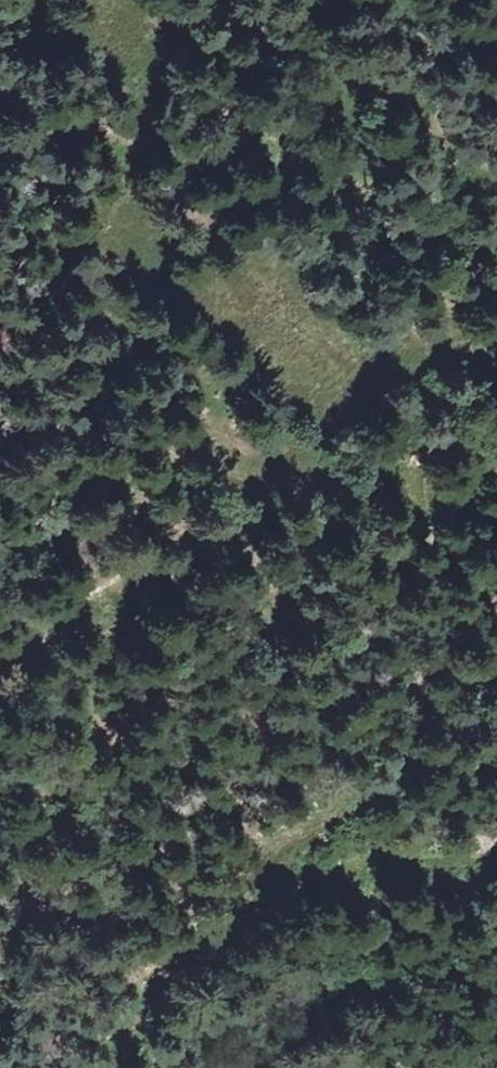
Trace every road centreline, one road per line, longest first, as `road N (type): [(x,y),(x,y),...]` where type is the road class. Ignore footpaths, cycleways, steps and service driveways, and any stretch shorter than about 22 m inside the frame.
road 1 (track): [(103,1067),(142,1005),(265,861),(389,763),(421,702),(436,601),(424,492)]
road 2 (track): [(0,439),(265,506),(341,510),(424,492),(462,451),(496,390)]

